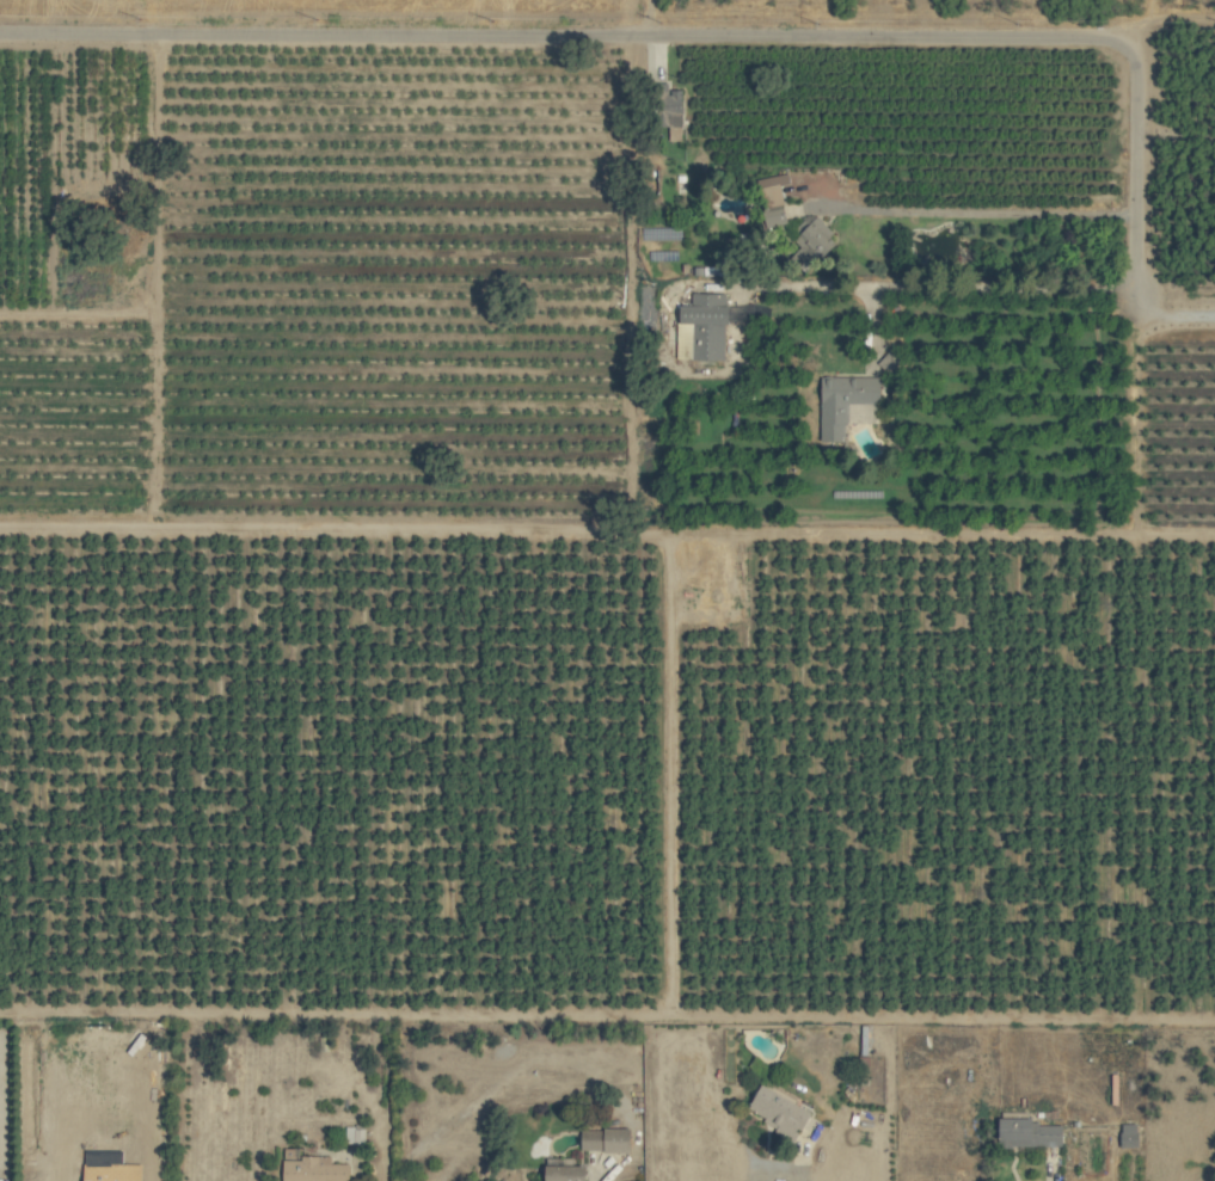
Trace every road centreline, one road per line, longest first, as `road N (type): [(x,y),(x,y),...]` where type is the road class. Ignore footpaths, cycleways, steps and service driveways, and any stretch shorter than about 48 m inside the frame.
road 1 (track): [(1214,535),(0,527)]

